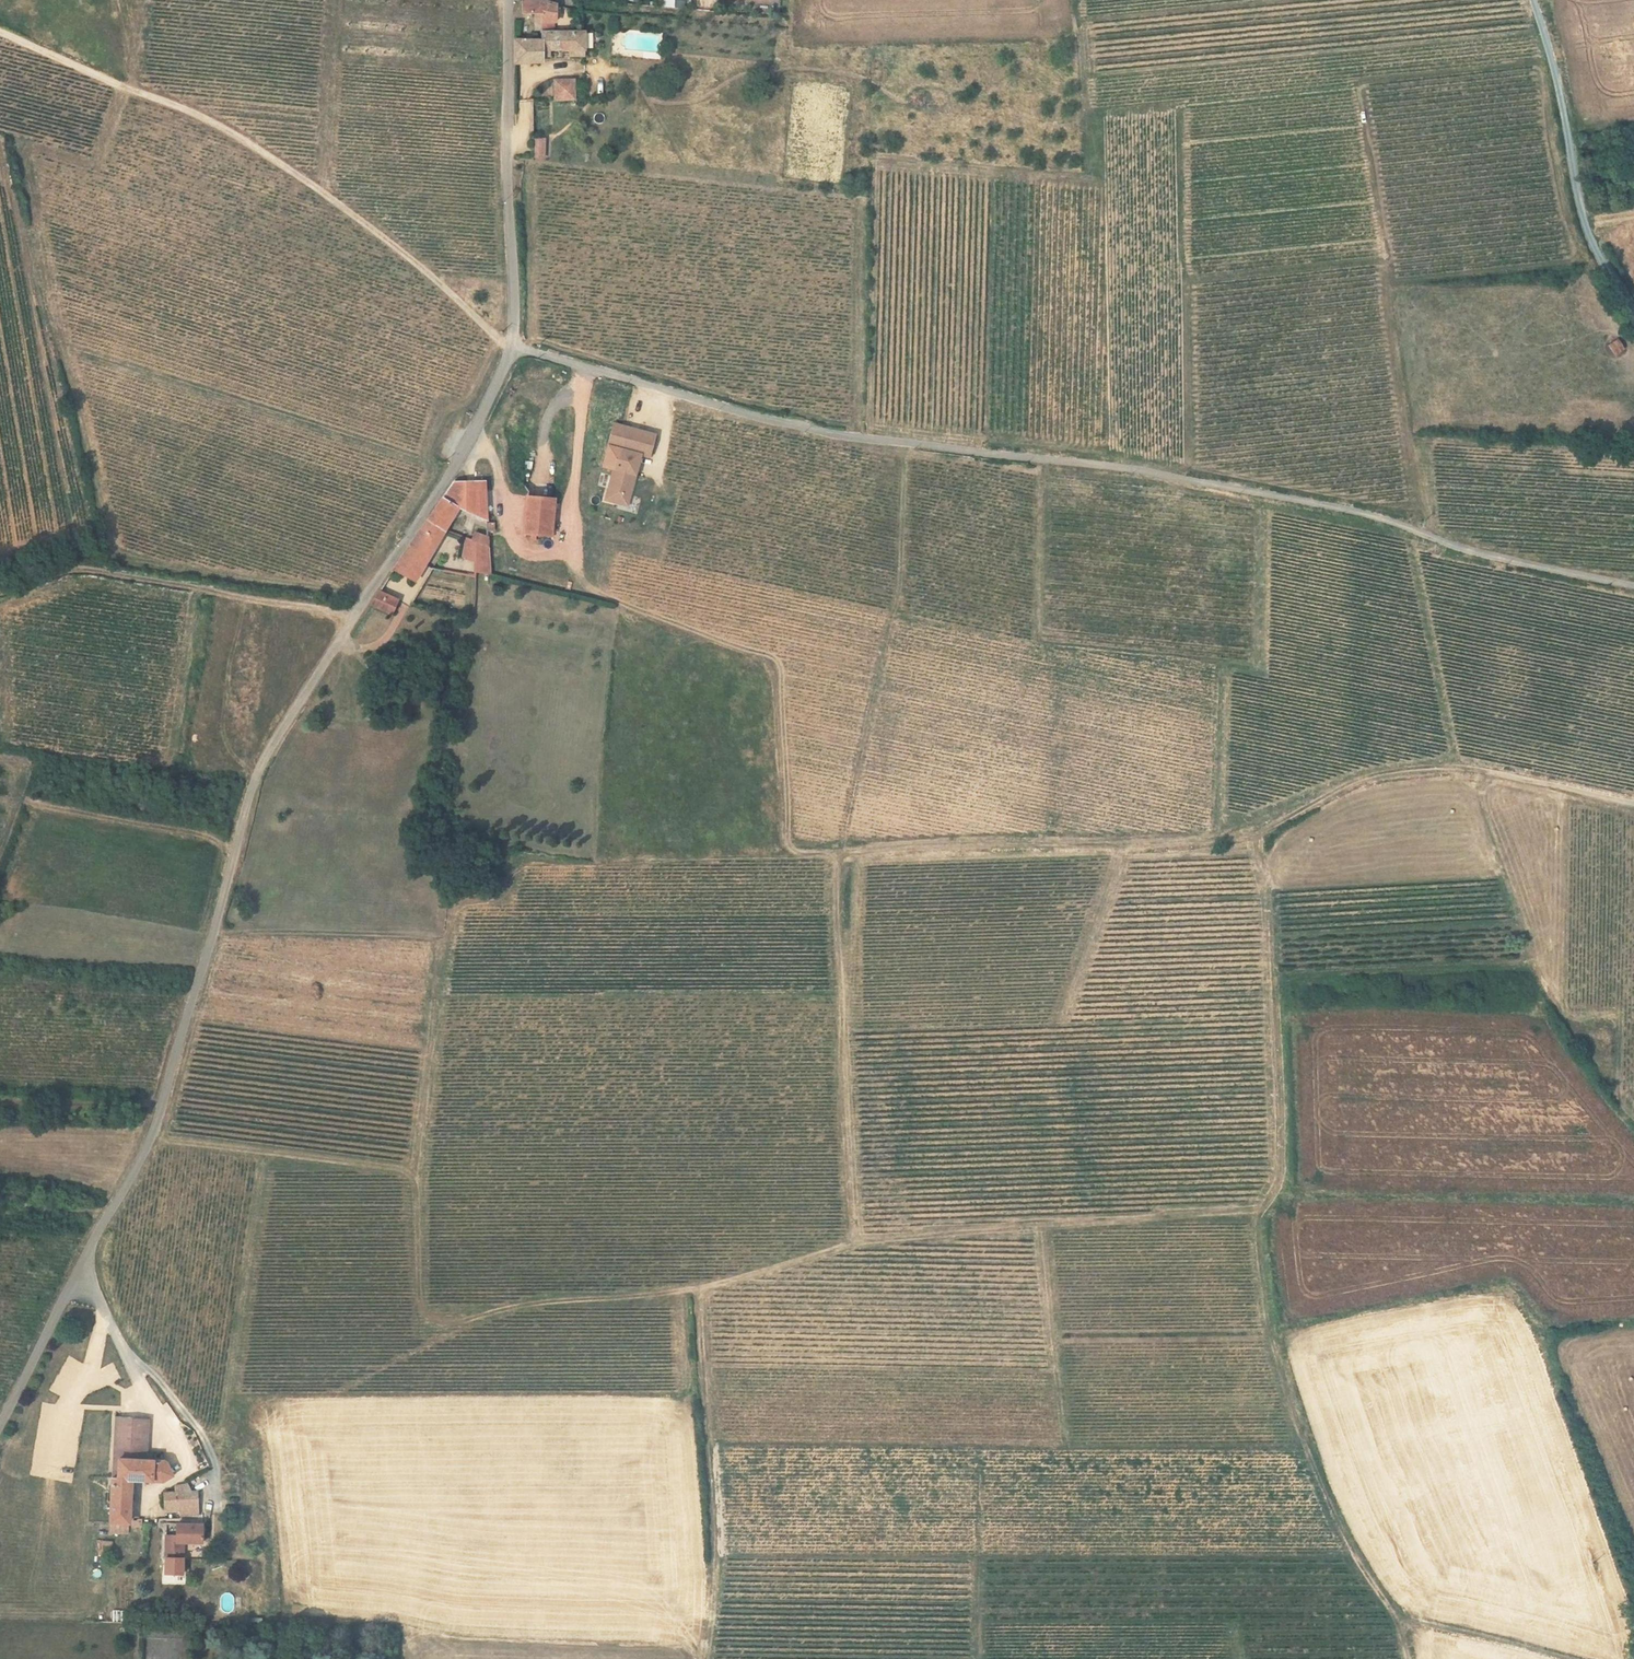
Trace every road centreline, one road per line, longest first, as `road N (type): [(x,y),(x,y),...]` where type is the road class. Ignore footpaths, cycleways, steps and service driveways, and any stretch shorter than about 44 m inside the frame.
road 1 (track): [(1633,803),(1444,766),(1352,780),(1249,835),(840,852),(849,1234),(829,1251),(699,1288),(435,1320),(421,1307),(416,1179),(407,1171),(150,1141)]
road 2 (unclassified): [(514,346),(455,470),(252,783),(150,1141),(0,1424)]
road 3 (unclassified): [(514,346),(827,432),(1147,472),(1357,513),(1469,549),(1633,586)]
road 4 (track): [(1249,835),(1268,894),(1279,1094),(1277,1188),(1262,1210),(1259,1256),(1267,1320),(1317,1474),(1345,1539),(1396,1613),(1571,1658)]
road 5 (track): [(214,927),(441,937),(452,911),(502,895),(527,866),(798,852)]
road 6 (track): [(514,346),(414,261),(251,145),(0,32)]
road 7 (track): [(846,1244),(1262,1210)]
road 8 (track): [(604,596),(766,663),(775,688),(784,844),(798,852),(840,852)]
road 9 (track): [(704,1658),(716,1504),(699,1288)]
road 10 (track): [(0,593),(97,570),(354,616)]
road 11 (unclassified): [(509,0),(514,346)]
road 12 (track): [(1633,312),(1584,218),(1534,0)]
road 13 (track): [(416,1179),(447,935)]
road 14 (track): [(0,1101),(163,1105)]

